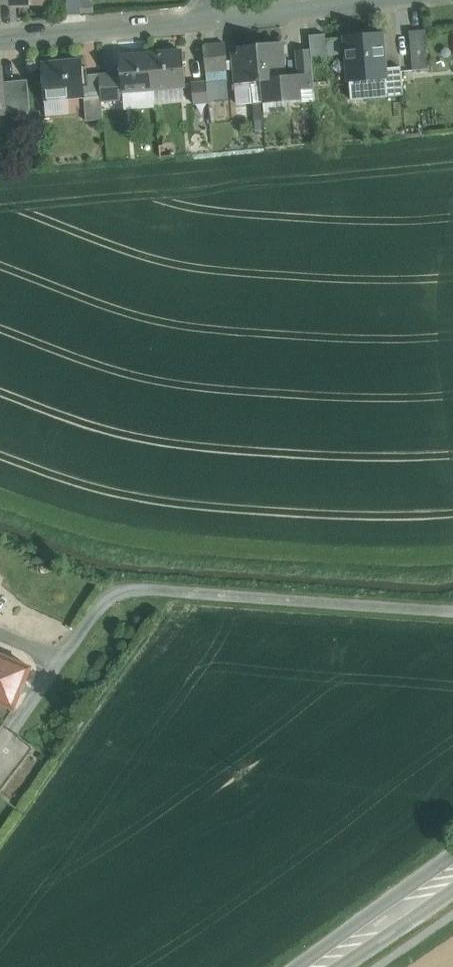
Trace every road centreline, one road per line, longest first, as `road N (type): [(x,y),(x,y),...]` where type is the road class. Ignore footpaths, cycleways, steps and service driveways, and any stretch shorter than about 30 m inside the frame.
road 1 (residential): [(225,16),(0,38)]
road 2 (secondary): [(326,966),(452,879)]
road 3 (residential): [(359,0),(225,16)]

